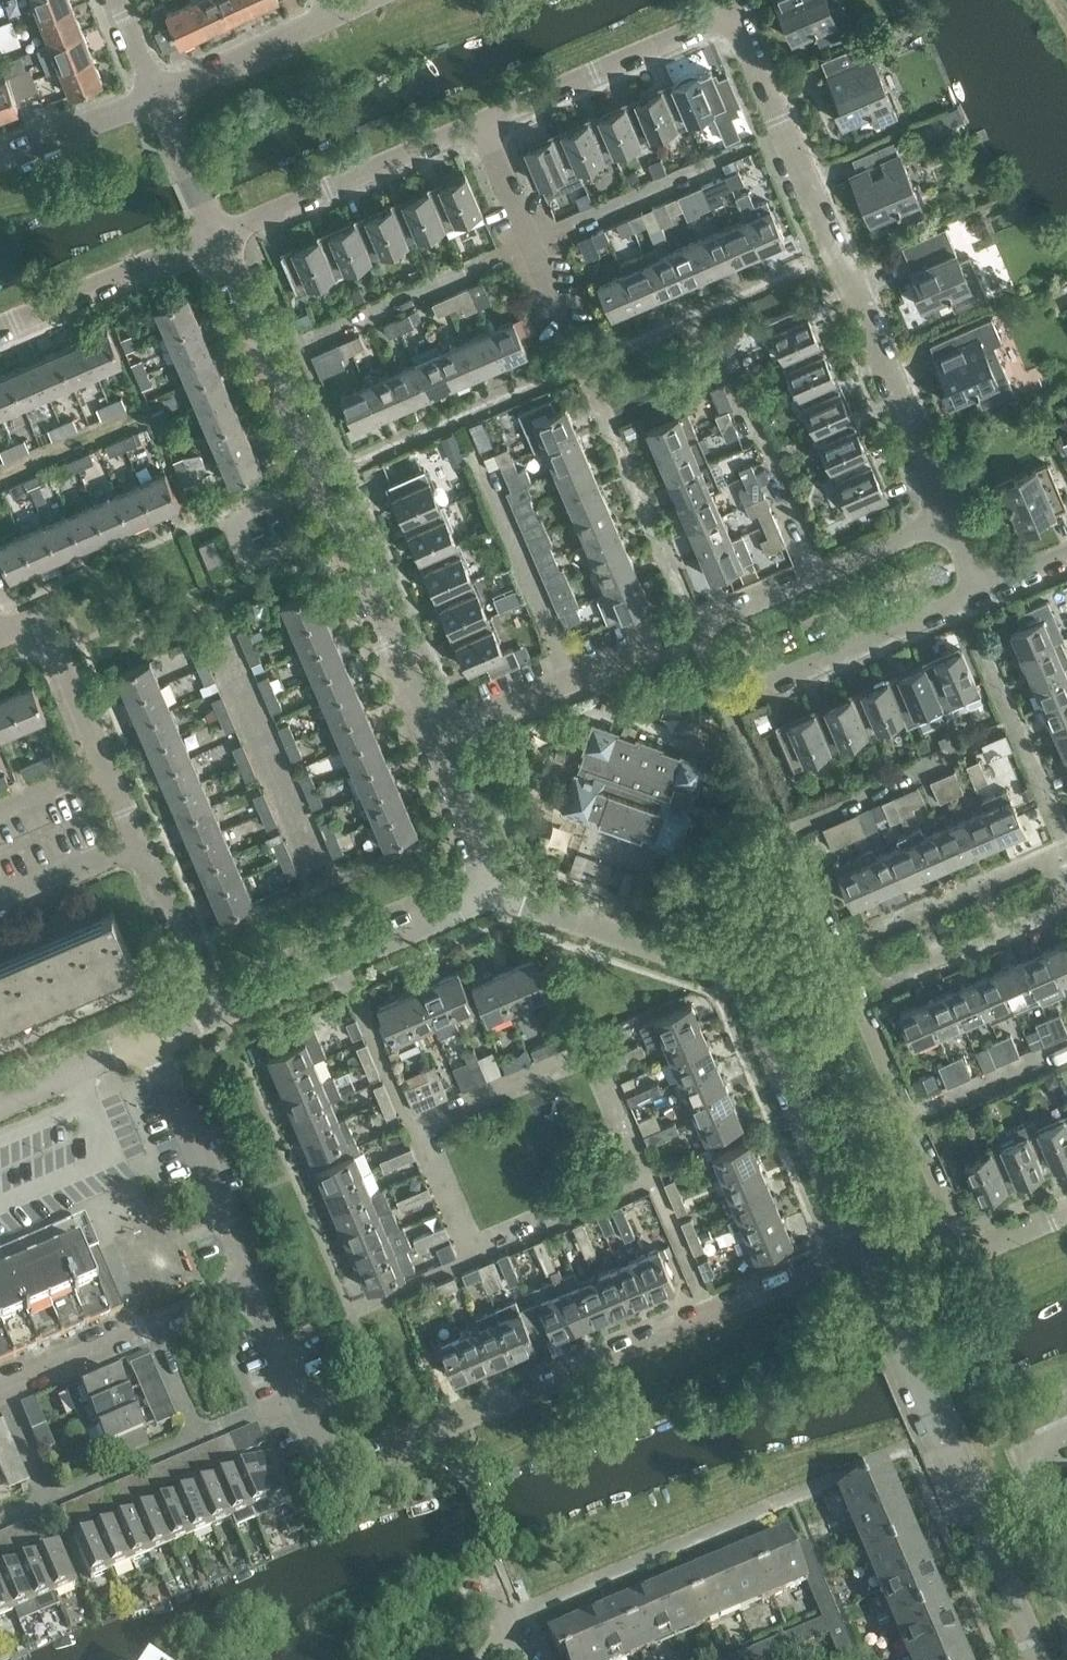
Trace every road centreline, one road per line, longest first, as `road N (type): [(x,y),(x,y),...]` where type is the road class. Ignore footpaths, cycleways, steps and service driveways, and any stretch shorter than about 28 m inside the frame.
road 1 (residential): [(954,517),(733,17),(480,123)]
road 2 (residential): [(693,633),(941,1227)]
road 3 (residential): [(502,892),(733,974),(759,998),(861,1256)]
road 4 (residential): [(439,747),(220,238)]
road 5 (residential): [(297,1397),(329,1464),(358,1472),(704,1320)]
road 6 (residential): [(650,1193),(606,1082),(584,1069),(419,1137)]
road 7 (residential): [(297,1397),(0,1523)]
road 8 (residential): [(693,633),(954,517)]
road 9 (residential): [(861,1256),(974,1517)]
road 10 (residential): [(480,123),(220,238)]
road 11 (residential): [(439,747),(693,633)]
road 12 (residential): [(0,1395),(249,1288)]
road 13 (residential): [(149,1045),(249,1288)]
road 14 (residential): [(157,97),(380,0)]
road 15 (residential): [(0,338),(220,238)]
road 16 (residential): [(326,331),(533,245)]
road 17 (residential): [(791,678),(987,594)]
road 18 (residential): [(533,245),(727,162)]
road 19 (residential): [(419,1137),(334,965)]
road 20 (residential): [(93,770),(42,635),(0,642)]
road 21 (residential): [(477,1255),(650,1193)]
road 22 (residential): [(334,965),(502,892)]
road 23 (residential): [(207,1020),(135,858)]
road 24 (residential): [(704,1320),(861,1256)]
road 25 (residential): [(0,153),(157,97)]
road 26 (residential): [(0,1110),(149,1045)]
road 27 (residential): [(502,892),(439,747)]
road 28 (residential): [(974,1517),(1035,1659)]
road 29 (residential): [(220,238),(157,97)]
road 30 (residential): [(941,1227),(961,1260),(1066,1214)]
road 31 (residential): [(0,917),(135,858)]
road 32 (residential): [(207,1020),(334,965)]
road 33 (residential): [(704,1320),(650,1193)]
road 34 (residential): [(533,245),(480,123)]
road 35 (residential): [(477,1255),(419,1137)]

